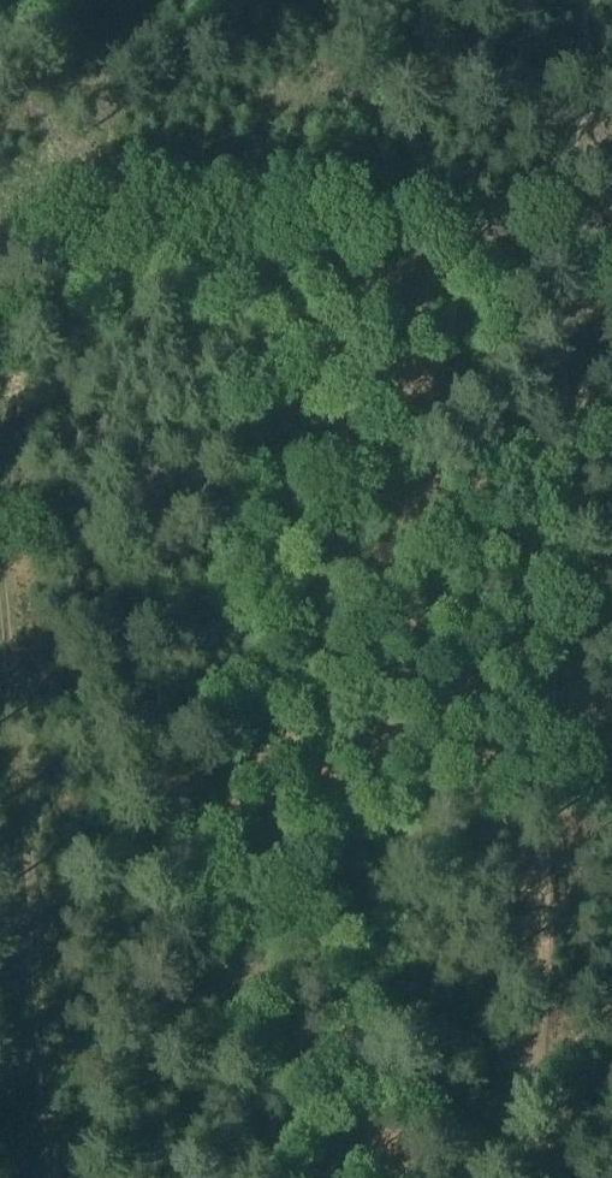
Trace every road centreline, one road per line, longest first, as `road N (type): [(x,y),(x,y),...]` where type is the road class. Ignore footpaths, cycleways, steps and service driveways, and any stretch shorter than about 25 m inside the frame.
road 1 (track): [(542,1177),(561,246),(577,0)]
road 2 (track): [(0,494),(68,1177)]
road 3 (track): [(0,245),(270,233),(611,249)]

